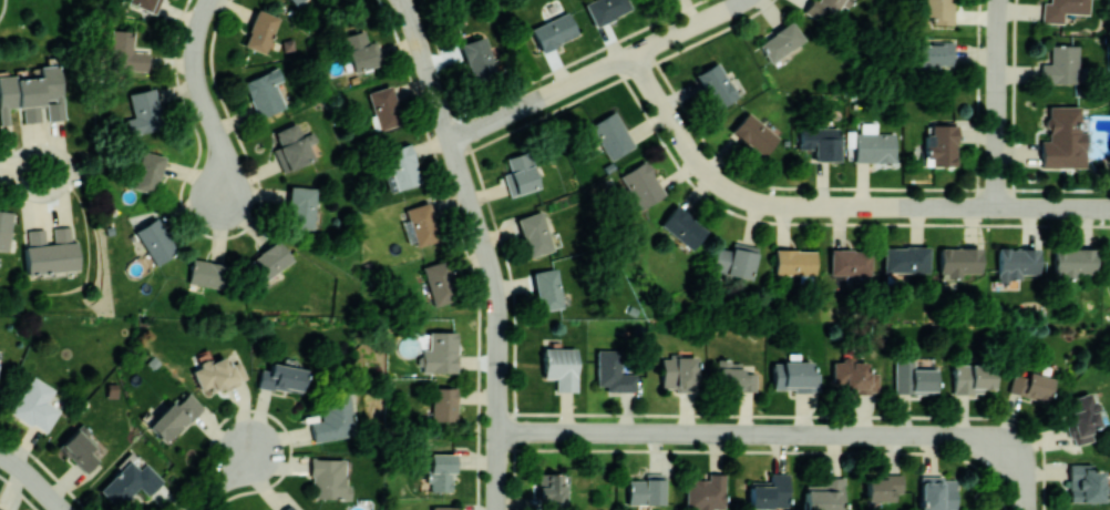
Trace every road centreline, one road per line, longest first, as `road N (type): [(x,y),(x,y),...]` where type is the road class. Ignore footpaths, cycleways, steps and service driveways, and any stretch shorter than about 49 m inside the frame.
road 1 (residential): [(402,0),(499,296),(499,509)]
road 2 (residential): [(499,432),(944,437),(1001,465)]
road 3 (residential): [(631,55),(696,159),(726,187),(762,203),(876,206)]
road 4 (residential): [(901,206),(1109,208)]
road 5 (residential): [(1000,0),(997,207)]
road 6 (residential): [(210,0),(195,58),(220,144),(223,198)]
road 7 (residential): [(631,55),(452,141)]
road 8 (residential): [(745,0),(631,55)]

